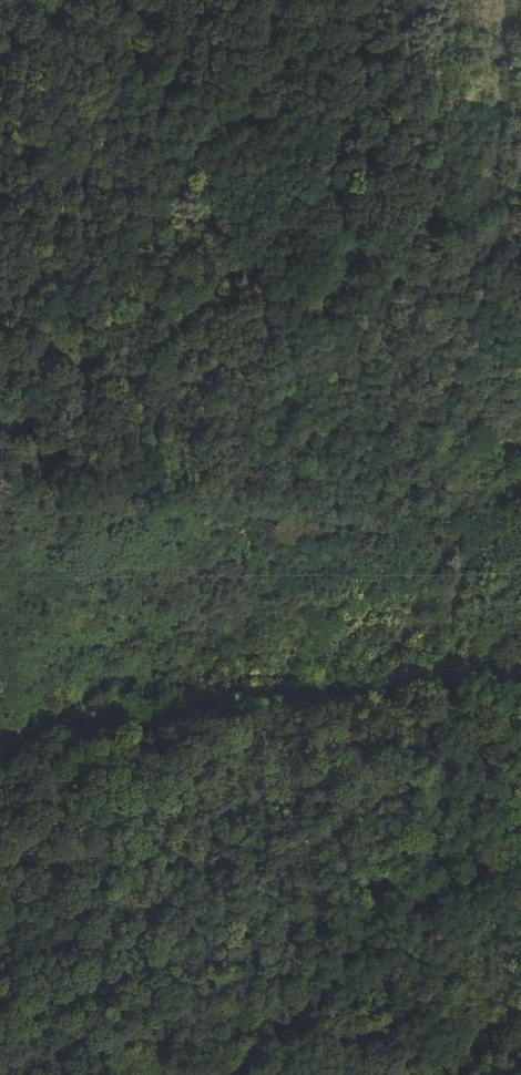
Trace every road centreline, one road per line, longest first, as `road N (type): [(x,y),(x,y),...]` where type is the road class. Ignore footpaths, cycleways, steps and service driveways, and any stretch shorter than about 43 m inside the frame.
road 1 (track): [(218,1074),(306,1007),(354,920),(427,839),(445,780),(455,602),(479,538),(520,472)]

